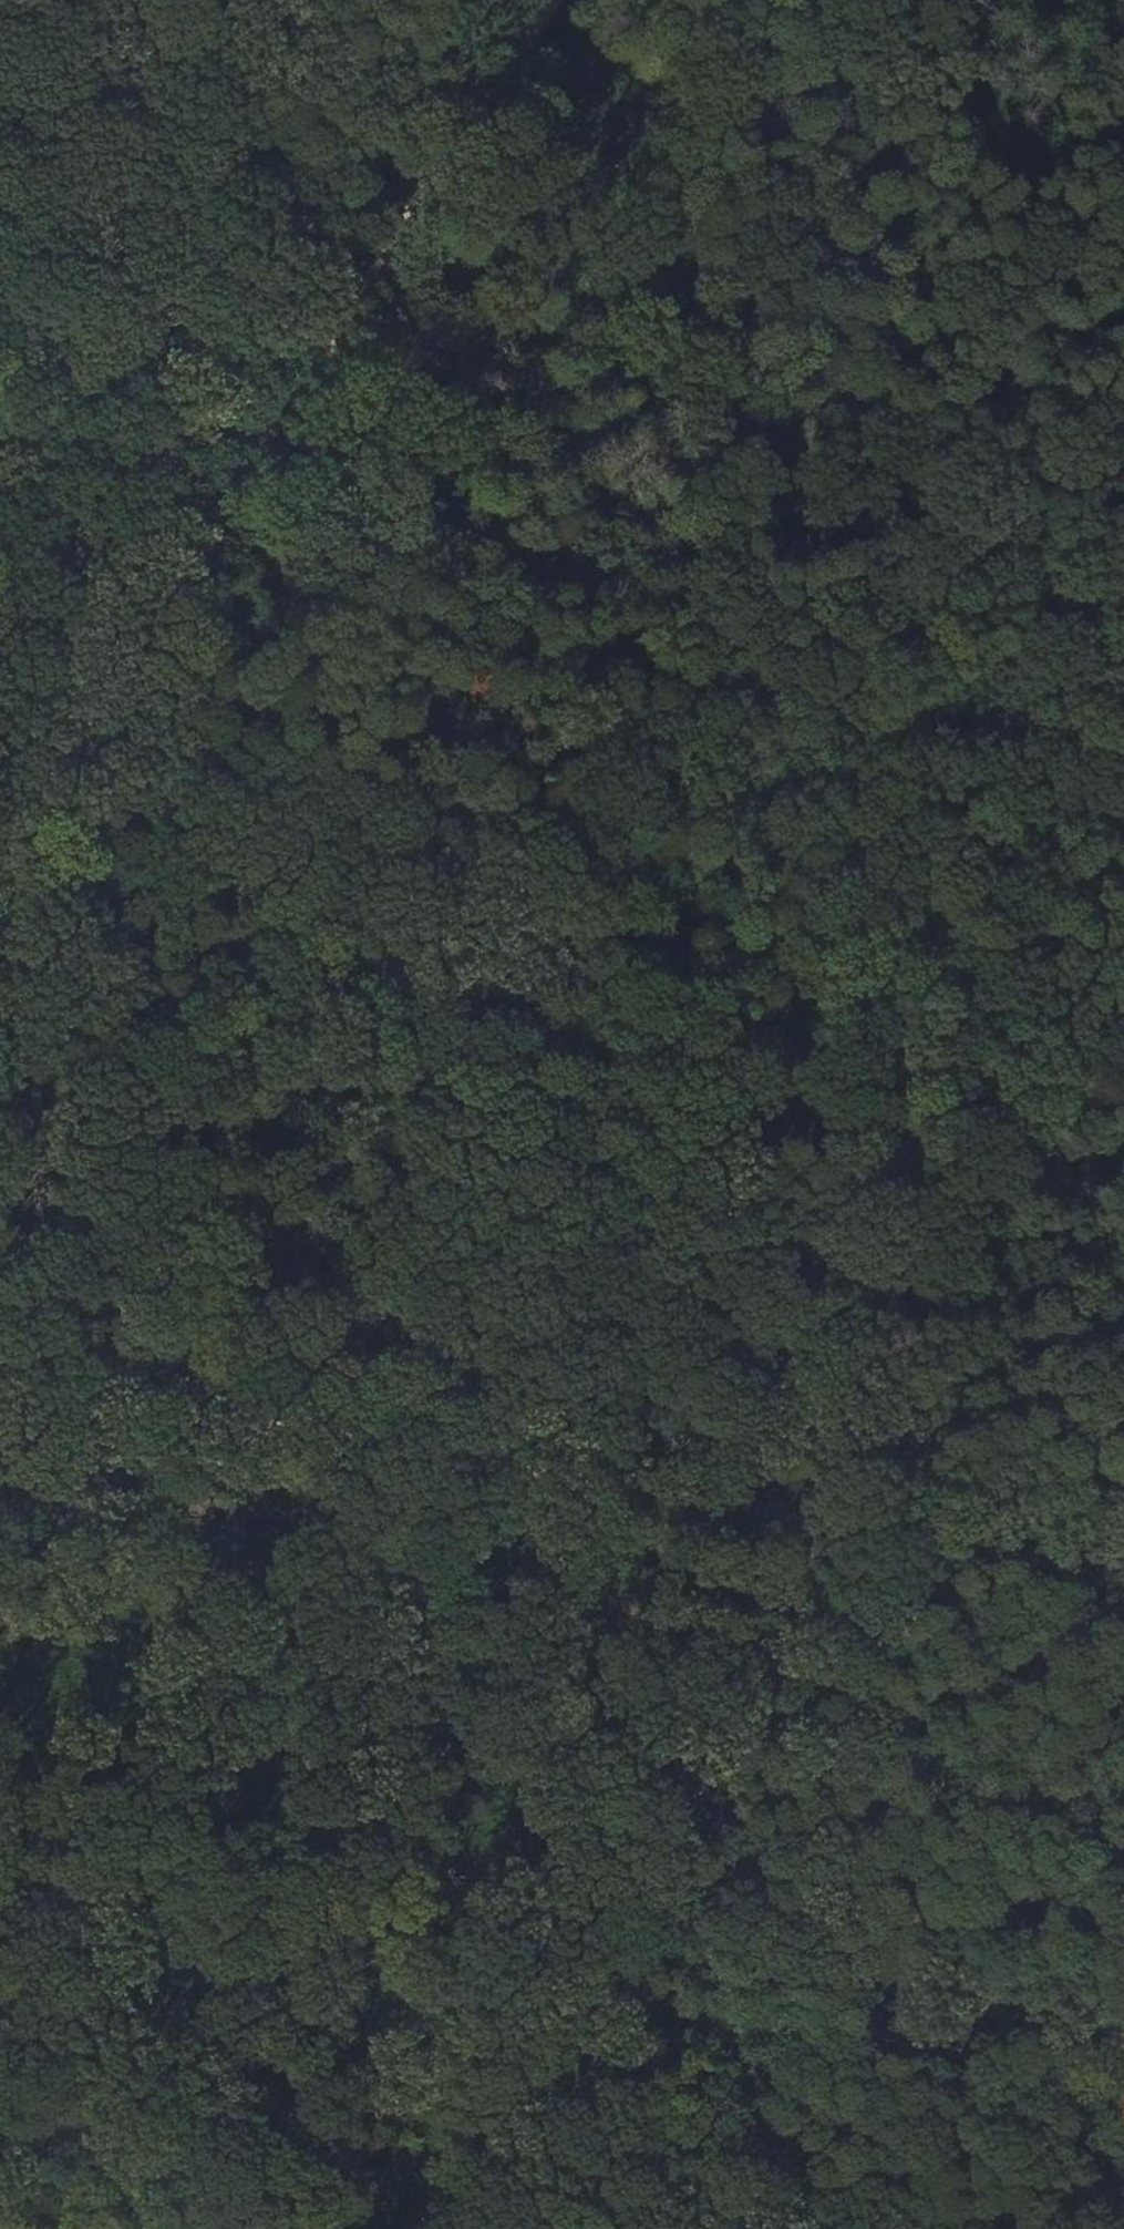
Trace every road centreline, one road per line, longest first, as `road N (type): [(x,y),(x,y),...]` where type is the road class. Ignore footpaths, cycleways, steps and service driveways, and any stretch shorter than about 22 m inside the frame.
road 1 (track): [(0,179),(334,406),(1123,904)]
road 2 (track): [(1123,1573),(868,1518),(0,1366)]
road 3 (track): [(0,888),(334,406),(588,0)]

